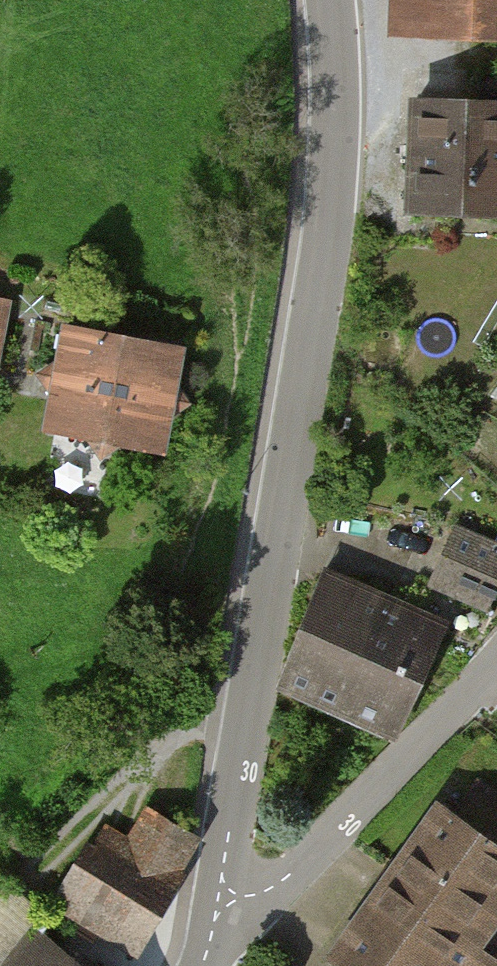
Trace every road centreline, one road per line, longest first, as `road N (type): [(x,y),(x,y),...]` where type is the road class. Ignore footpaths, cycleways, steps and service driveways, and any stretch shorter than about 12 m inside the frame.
road 1 (tertiary): [(329,0),(336,76),(325,248),(219,895)]
road 2 (residential): [(219,895),(264,894),(282,881),(496,668)]

